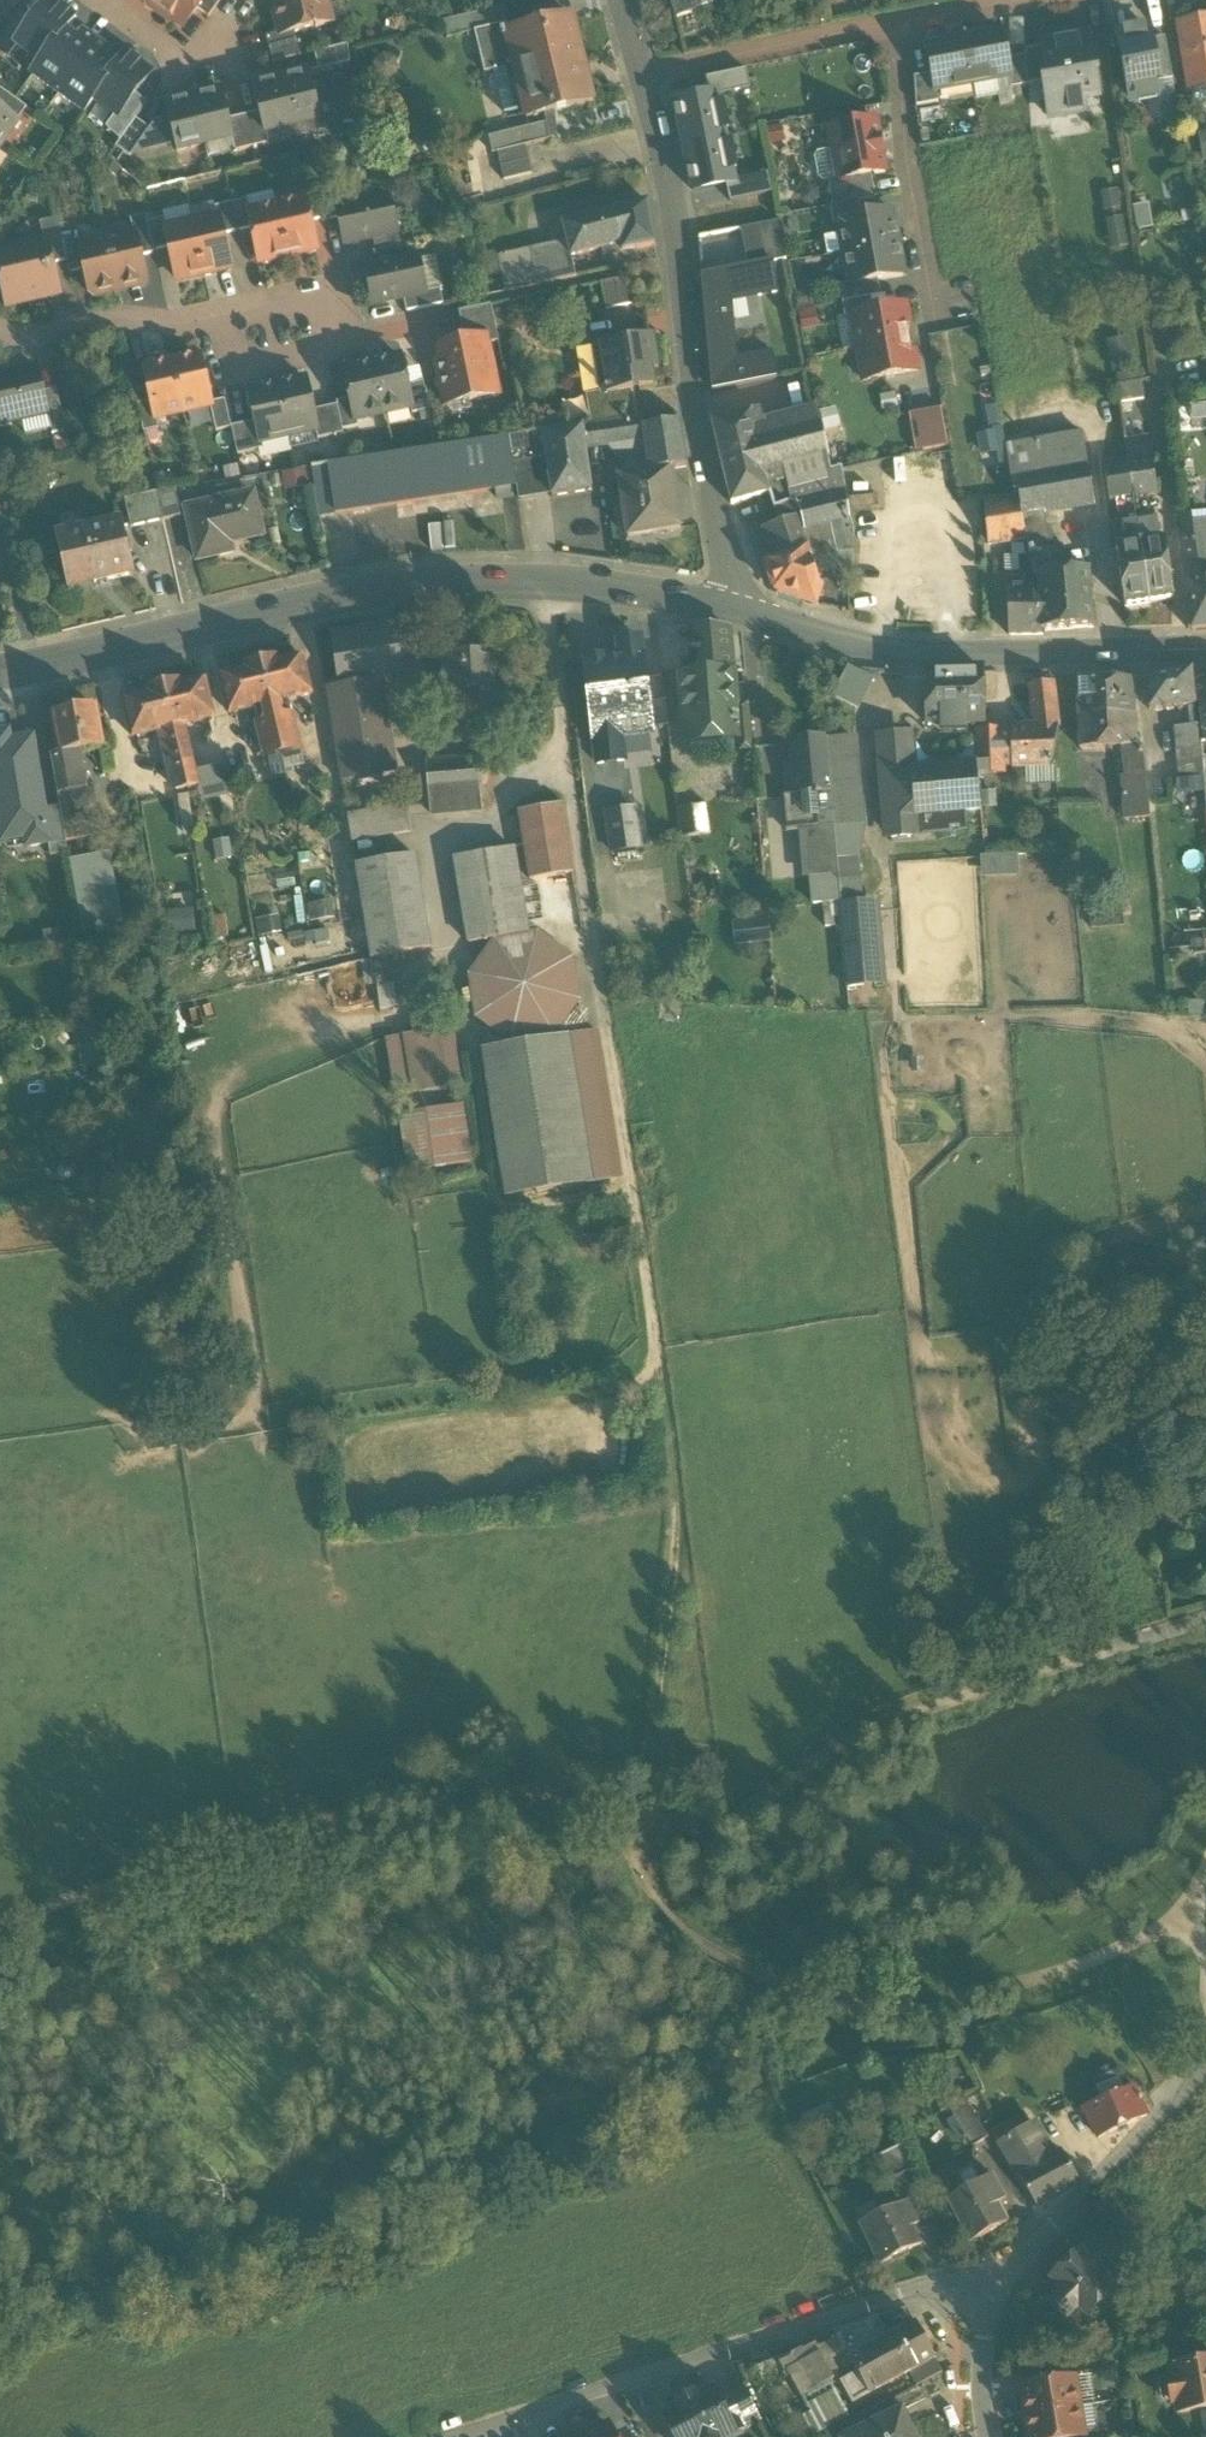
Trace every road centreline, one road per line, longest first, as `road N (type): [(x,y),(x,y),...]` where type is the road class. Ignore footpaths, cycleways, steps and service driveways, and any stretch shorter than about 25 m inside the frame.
road 1 (track): [(643,1809),(681,1523),(598,978)]
road 2 (tertiary): [(740,606),(481,580),(303,603),(0,675)]
road 3 (track): [(0,1922),(422,1792),(508,1788),(643,1809)]
road 4 (residential): [(1015,2261),(456,2436)]
road 5 (residential): [(740,606),(710,488),(681,264),(646,75)]
road 6 (tertiary): [(1205,649),(933,654),(858,646),(740,606)]
road 7 (residential): [(0,334),(38,340),(123,320),(205,324),(330,299)]
road 8 (residential): [(892,26),(939,322)]
road 9 (residential): [(1015,2261),(1205,2064)]
road 10 (residential): [(646,75),(892,26)]
road 11 (residential): [(987,2436),(975,2354),(1015,2261)]
road 12 (residential): [(99,0),(161,49),(219,58)]

